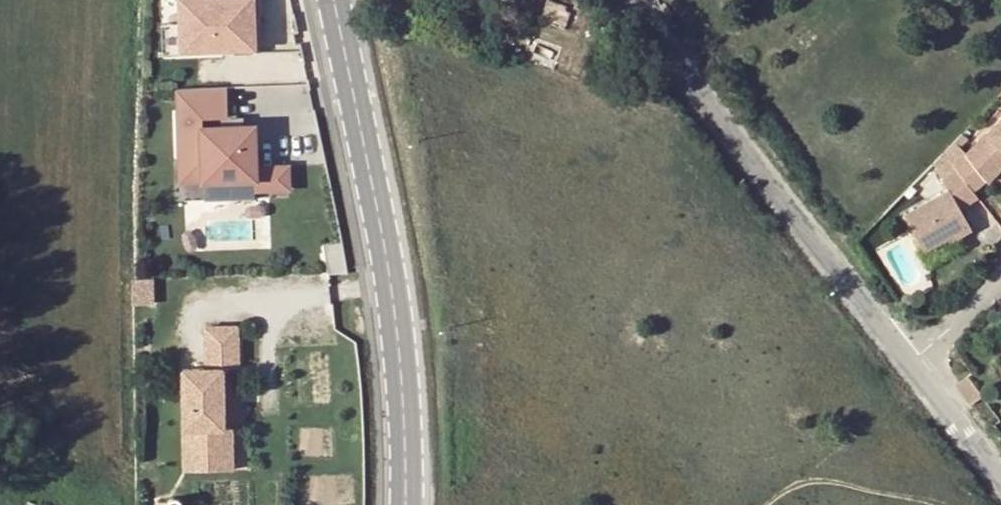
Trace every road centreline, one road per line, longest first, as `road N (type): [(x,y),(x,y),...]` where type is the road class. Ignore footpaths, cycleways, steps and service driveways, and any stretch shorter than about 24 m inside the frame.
road 1 (tertiary): [(331,0),(400,373),(398,504)]
road 2 (unclassified): [(914,364),(626,0)]
road 3 (unclassified): [(1000,474),(914,364)]
road 4 (unclassified): [(914,364),(1000,278)]

